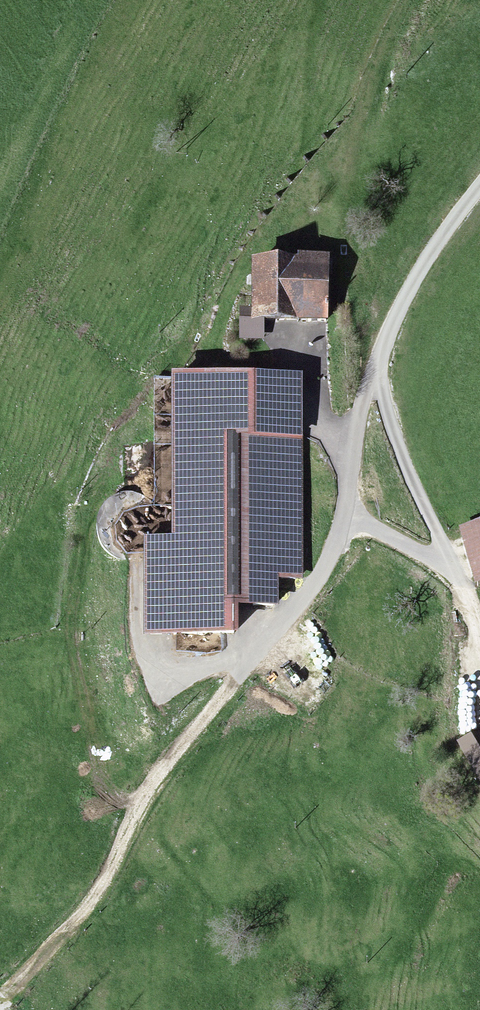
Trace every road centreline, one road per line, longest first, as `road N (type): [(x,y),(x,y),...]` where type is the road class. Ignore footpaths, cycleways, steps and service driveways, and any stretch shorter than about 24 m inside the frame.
road 1 (track): [(355,522),(306,605),(217,700),(148,794),(80,924),(0,1002)]
road 2 (track): [(409,0),(368,89),(349,192),(348,279),(371,379)]
road 3 (track): [(371,379),(355,451),(355,522),(455,581)]
road 4 (track): [(371,379),(416,276),(479,188)]
road 5 (track): [(371,379),(455,581)]

